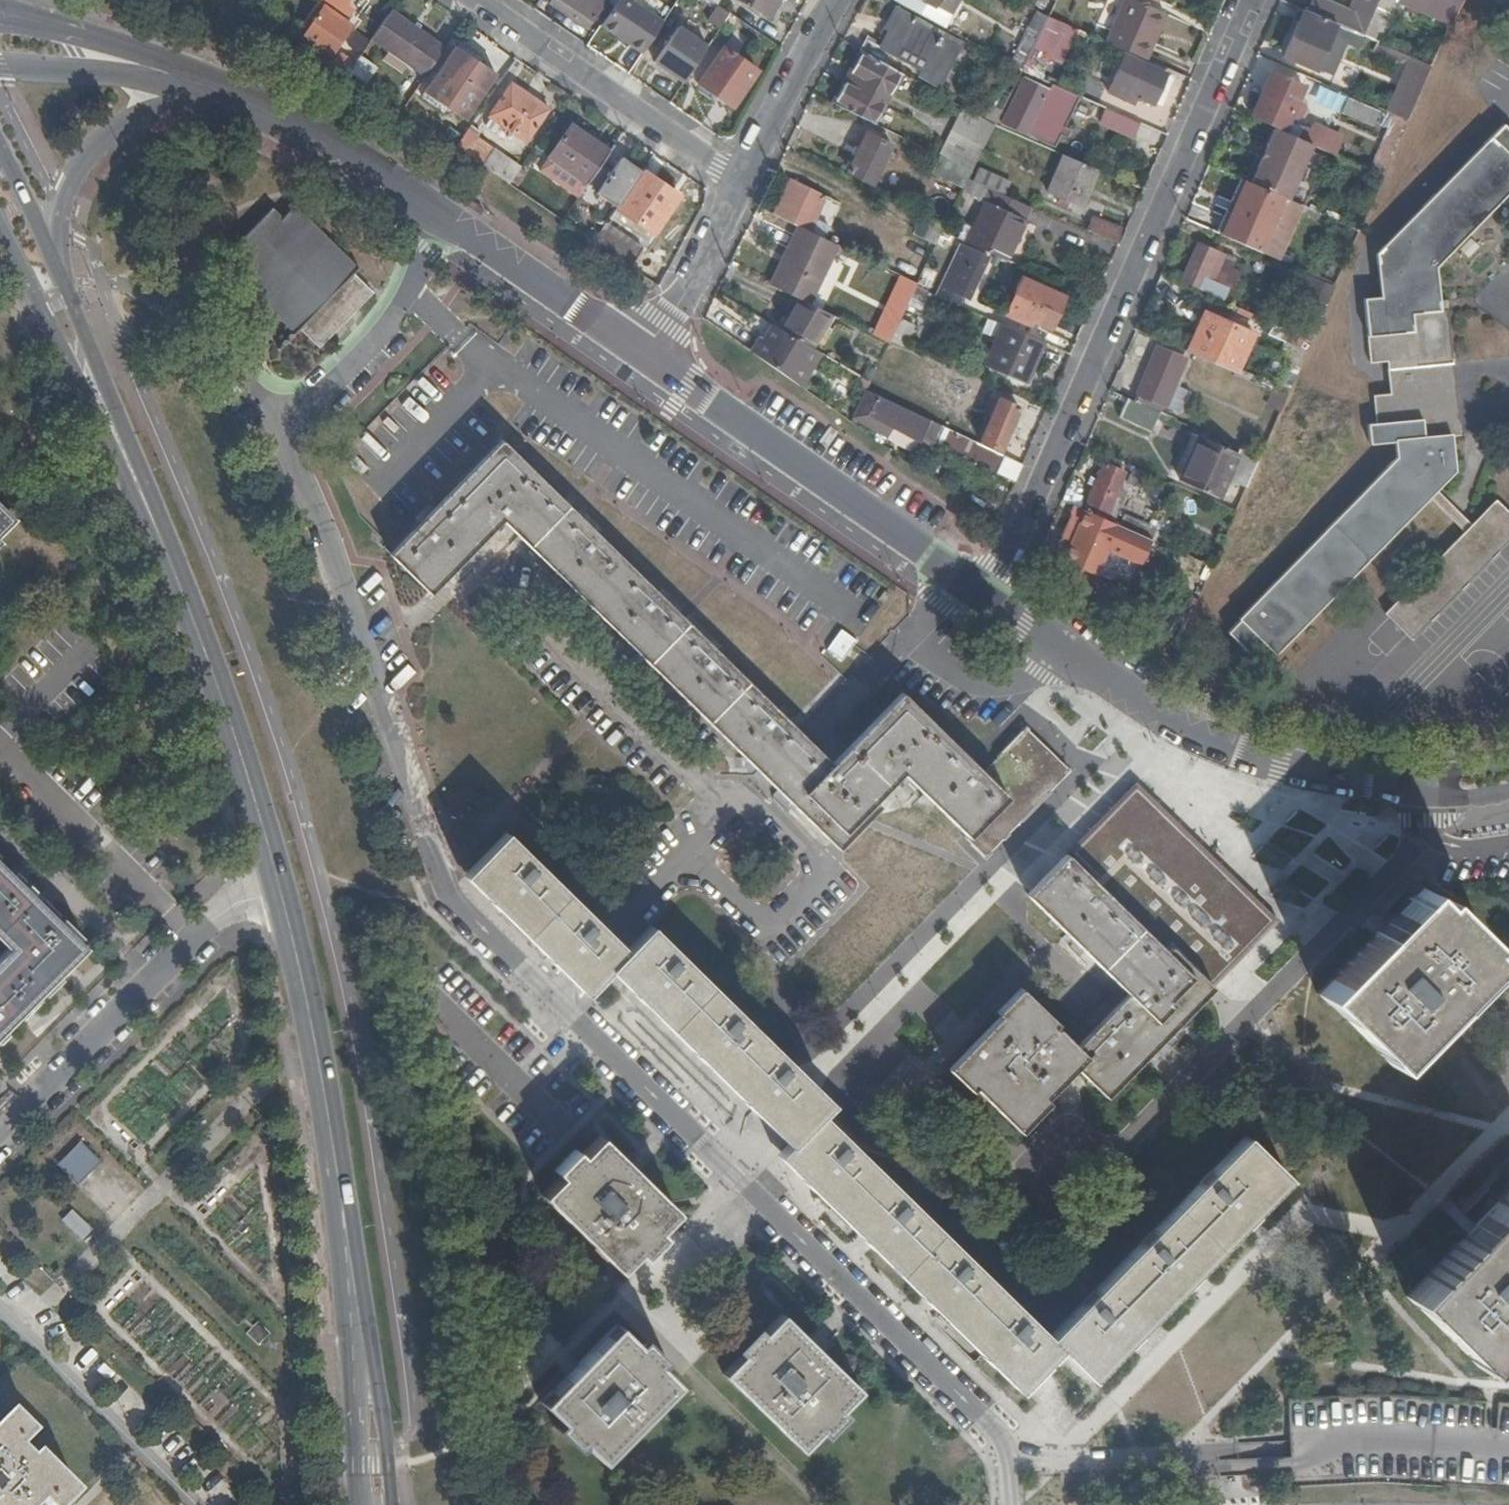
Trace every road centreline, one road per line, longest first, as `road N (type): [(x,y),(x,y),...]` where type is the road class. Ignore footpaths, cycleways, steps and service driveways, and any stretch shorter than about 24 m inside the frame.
road 1 (residential): [(447,218),(394,304),(274,421),(368,653),(445,886),(546,991)]
road 2 (residential): [(546,991),(997,1431),(1009,1460)]
road 3 (residential): [(987,604),(1254,0)]
road 4 (primary): [(376,1504),(357,1284),(316,1034),(283,896)]
road 5 (primary): [(283,896),(192,602),(139,480)]
road 6 (residential): [(963,587),(649,367)]
road 7 (residential): [(1324,778),(1237,756),(1167,721),(987,604)]
road 8 (residential): [(0,1132),(194,938),(244,906),(283,896)]
road 9 (residential): [(471,0),(743,185)]
road 10 (residential): [(727,812),(492,585)]
road 11 (primary): [(0,224),(139,480)]
road 12 (residential): [(963,587),(761,782)]
road 13 (residential): [(214,87),(311,130),(447,218)]
road 14 (residential): [(546,991),(727,812)]
road 15 (residential): [(54,255),(63,194),(95,147),(154,107),(214,87)]
road 16 (residential): [(447,218),(649,367)]
road 17 (primary): [(139,480),(143,465),(54,255)]
road 18 (residential): [(743,185),(840,0)]
road 19 (residential): [(649,367),(743,185)]
road 20 (residential): [(1324,778),(1429,798),(1508,789)]
road 21 (residential): [(1508,761),(1324,778)]
road 22 (residential): [(1009,1460),(1171,1460)]
road 23 (unclassified): [(0,63),(161,79)]
road 24 (residential): [(214,87),(178,61),(96,34)]
road 25 (primary): [(54,255),(0,140)]

